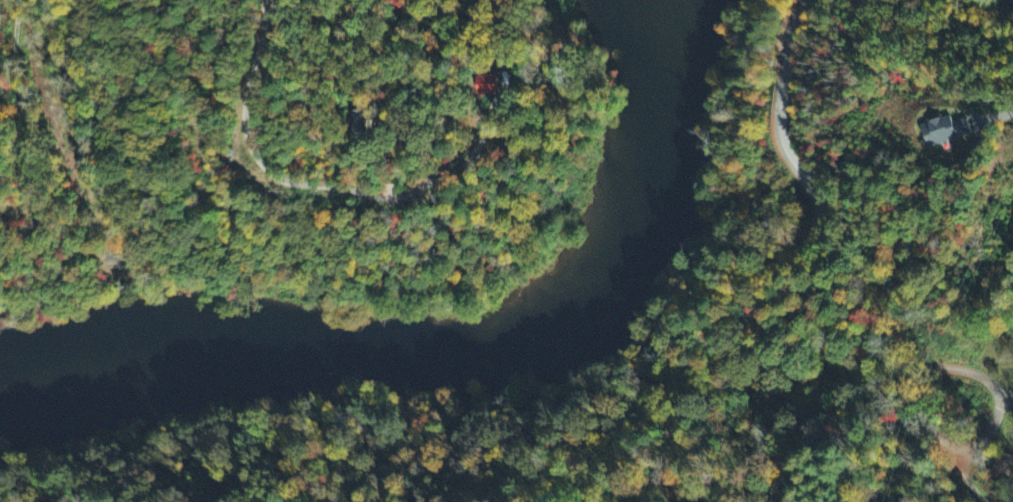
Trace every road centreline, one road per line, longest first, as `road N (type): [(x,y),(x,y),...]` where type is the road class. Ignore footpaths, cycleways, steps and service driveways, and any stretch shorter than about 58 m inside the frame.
road 1 (residential): [(477,501),(506,482),(548,474),(593,485),(698,476),(765,491),(786,478),(805,430),(861,404),(896,409),(948,449),(974,443),(993,424),(1000,398),(984,376),(786,343),(752,322),(746,297)]
road 2 (residential): [(263,0),(243,112),(256,158),(286,181),(378,196),(405,194),(480,157),(553,107),(560,75),(496,0)]
road 3 (tertiary): [(810,186),(779,130),(784,45),(803,0)]
road 4 (residential): [(746,297),(752,280),(817,223),(810,186)]

